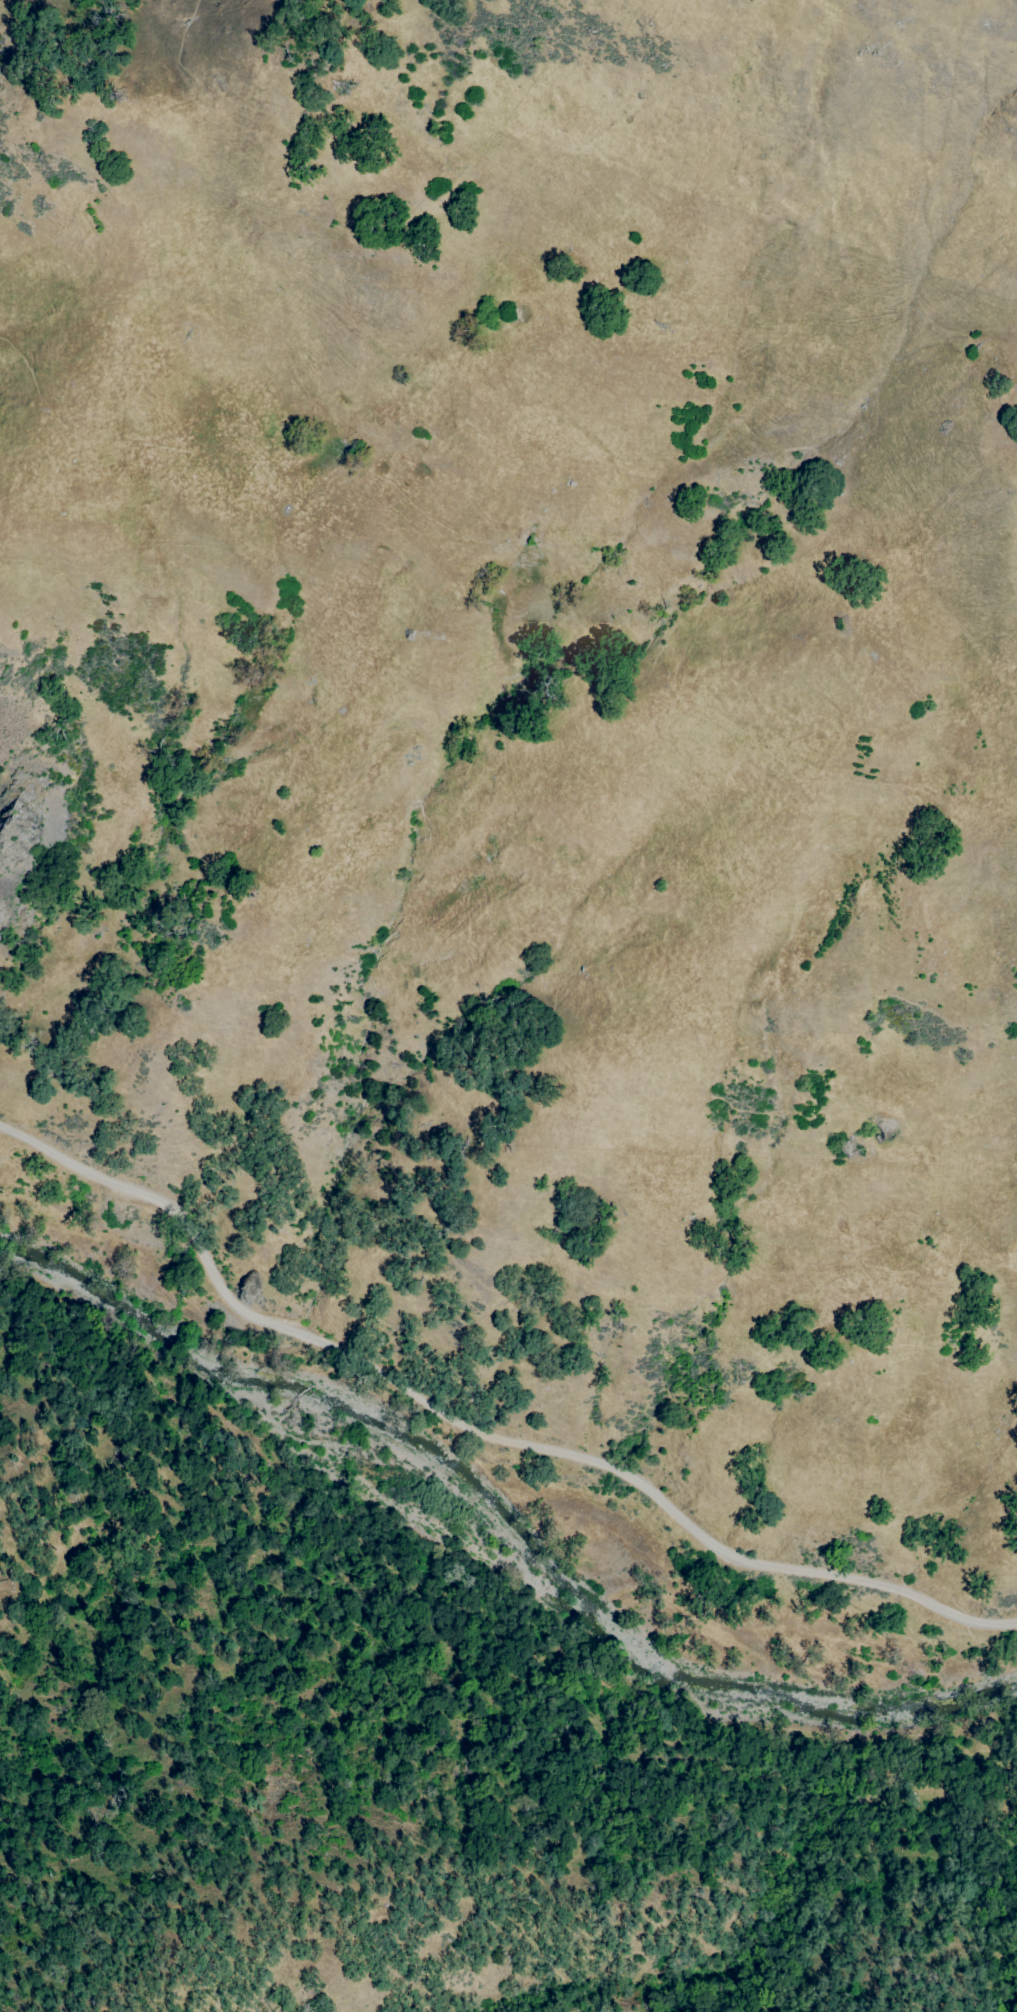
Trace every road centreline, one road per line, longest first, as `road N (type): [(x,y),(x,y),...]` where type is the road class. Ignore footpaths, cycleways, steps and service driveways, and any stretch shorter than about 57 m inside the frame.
road 1 (track): [(1016,1624),(953,1620),(911,1594),(742,1562),(688,1530),(626,1477),(571,1455),(458,1429),(364,1363),(250,1322),(155,1199),(0,1131)]

